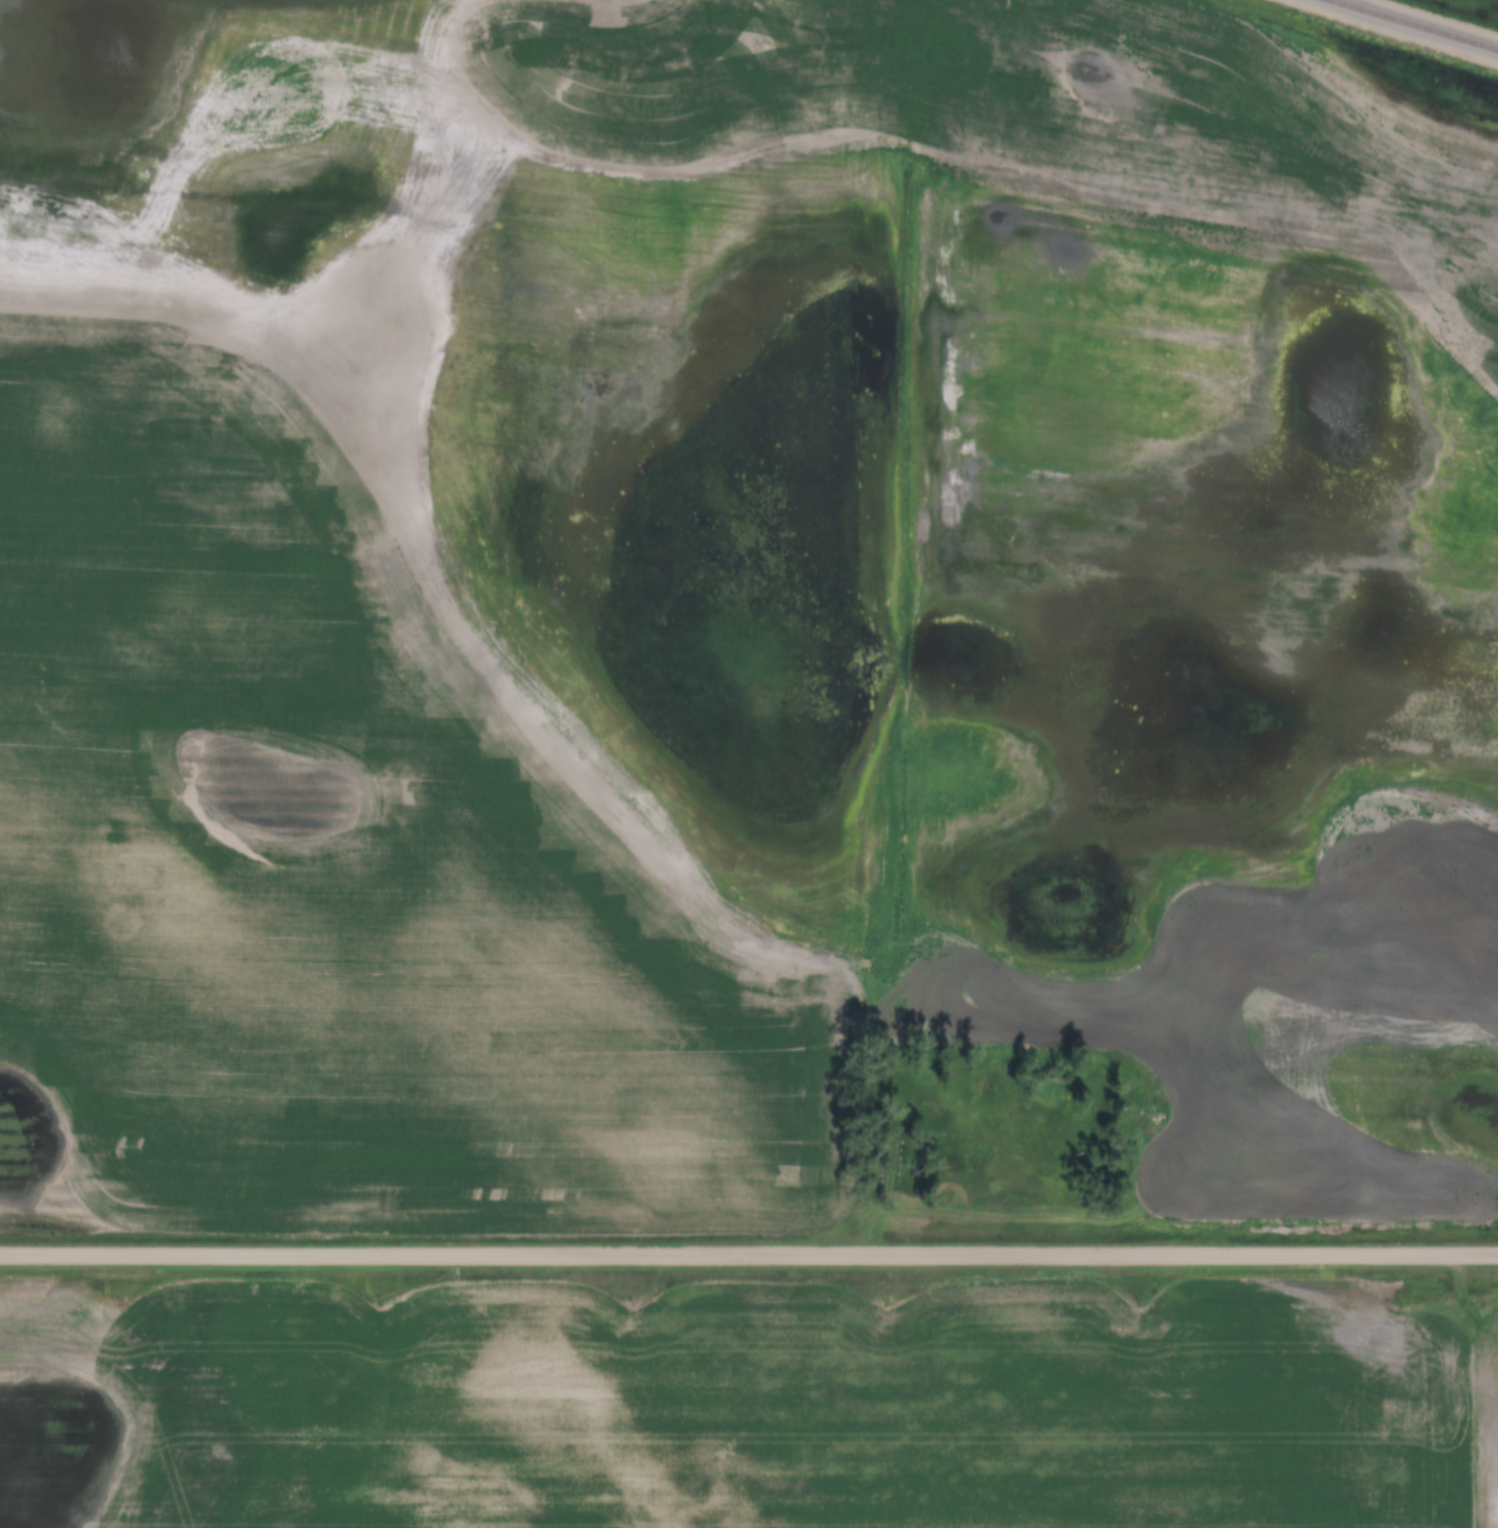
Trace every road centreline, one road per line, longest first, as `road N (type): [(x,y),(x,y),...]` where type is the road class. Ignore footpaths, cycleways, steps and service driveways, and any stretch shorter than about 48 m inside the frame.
road 1 (residential): [(0,1252),(1497,1255)]
road 2 (track): [(878,1256),(892,1094)]

